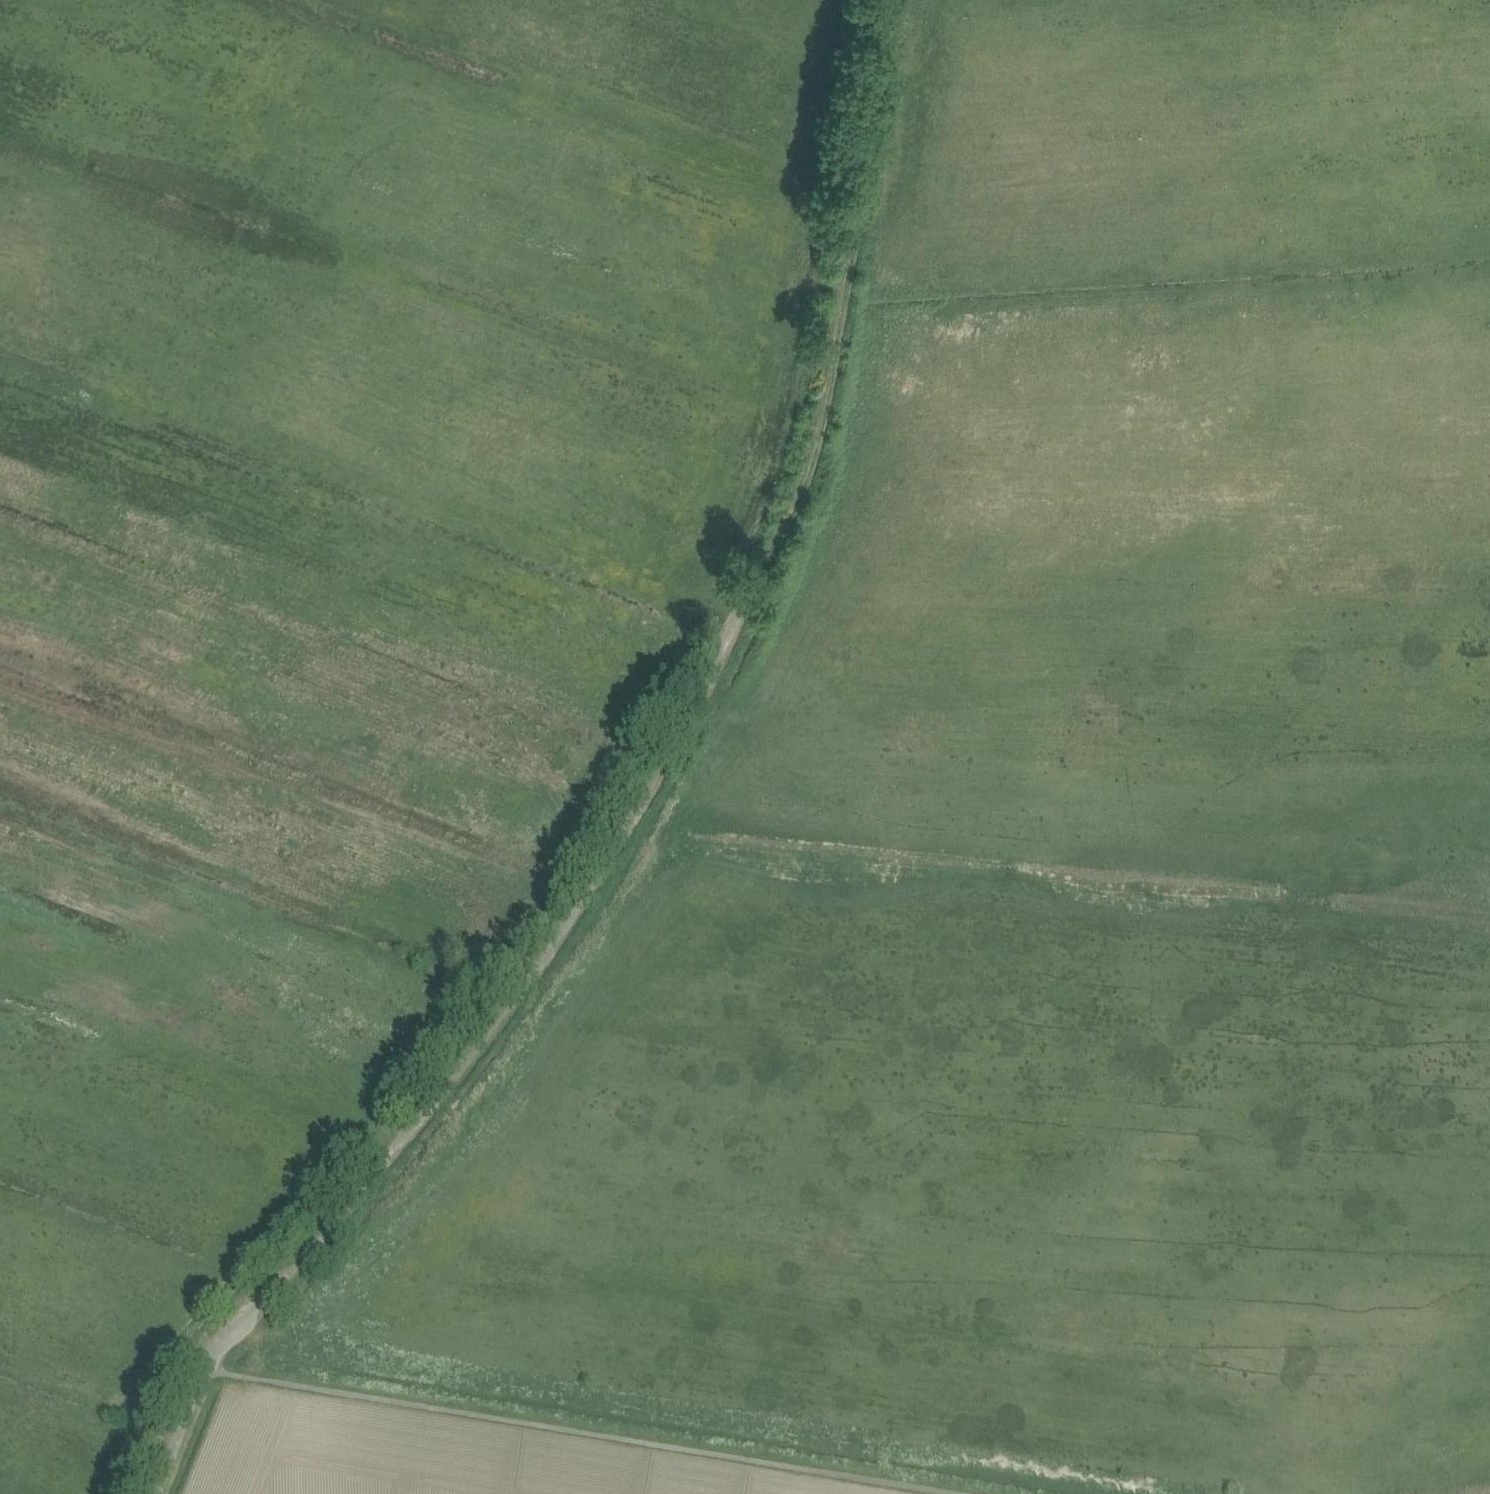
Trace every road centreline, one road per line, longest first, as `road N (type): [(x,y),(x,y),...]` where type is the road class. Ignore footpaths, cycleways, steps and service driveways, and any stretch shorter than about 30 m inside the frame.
road 1 (unclassified): [(162,1493),(218,1368),(505,1024),(683,758),(753,620)]
road 2 (track): [(753,620),(821,421),(882,0)]

